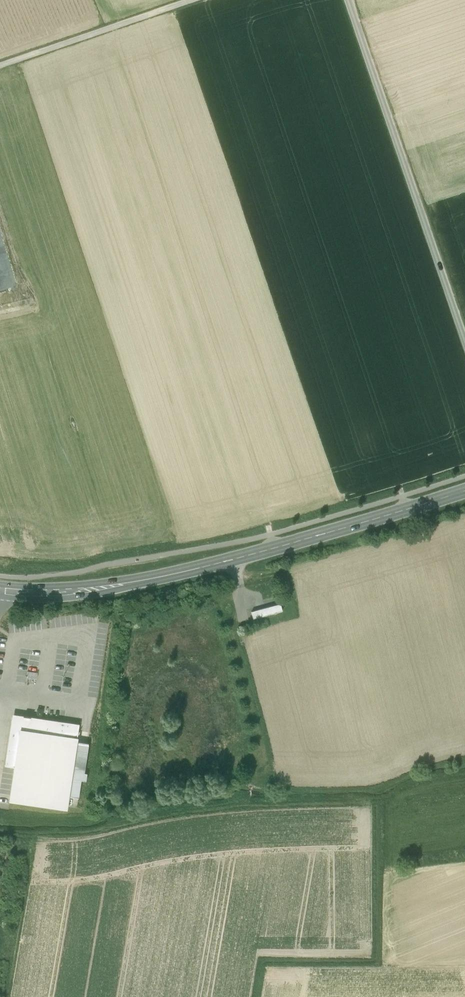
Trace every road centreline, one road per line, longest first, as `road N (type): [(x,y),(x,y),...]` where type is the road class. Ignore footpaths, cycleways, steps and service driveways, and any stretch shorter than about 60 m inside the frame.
road 1 (secondary): [(464,491),(154,578),(66,592),(0,591)]
road 2 (unclassified): [(352,0),(464,339)]
road 3 (unclassified): [(0,64),(188,0)]

